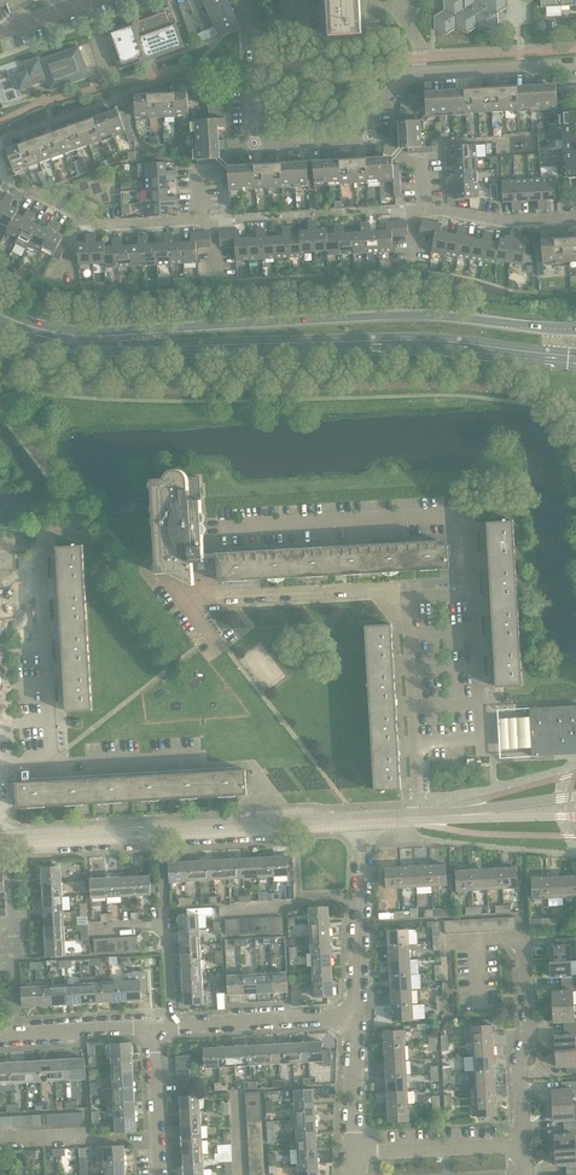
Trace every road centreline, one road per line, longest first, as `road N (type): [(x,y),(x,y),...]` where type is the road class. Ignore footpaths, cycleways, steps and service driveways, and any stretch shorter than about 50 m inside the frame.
road 1 (tertiary): [(98,338),(134,349),(423,347),(575,362)]
road 2 (tertiary): [(575,325),(392,315),(98,338)]
road 3 (tertiary): [(0,839),(364,820)]
road 4 (residential): [(254,144),(202,178),(202,222),(92,231),(9,186),(0,159)]
road 5 (residential): [(473,594),(470,532),(466,519),(453,515),(224,527)]
road 6 (residential): [(525,1145),(523,937),(450,942)]
road 7 (residential): [(374,138),(423,166),(425,211),(517,223),(575,219)]
road 8 (residential): [(184,598),(383,589),(407,598)]
road 9 (residential): [(416,743),(483,739),(473,594)]
road 10 (residential): [(152,1027),(357,1018)]
road 11 (residential): [(357,1018),(364,820)]
road 12 (residential): [(0,760),(50,757),(37,610)]
road 13 (residential): [(353,1153),(525,1145)]
road 14 (residential): [(0,1147),(158,1138)]
road 15 (residential): [(0,1036),(152,1027)]
road 16 (residential): [(424,73),(575,64)]
road 17 (residential): [(416,743),(407,598)]
road 18 (residential): [(254,144),(246,0)]
road 19 (residential): [(353,1153),(357,1018)]
road 20 (tertiary): [(575,798),(453,815)]
road 21 (tertiary): [(453,815),(575,818)]
road 22 (residential): [(254,144),(374,138)]

